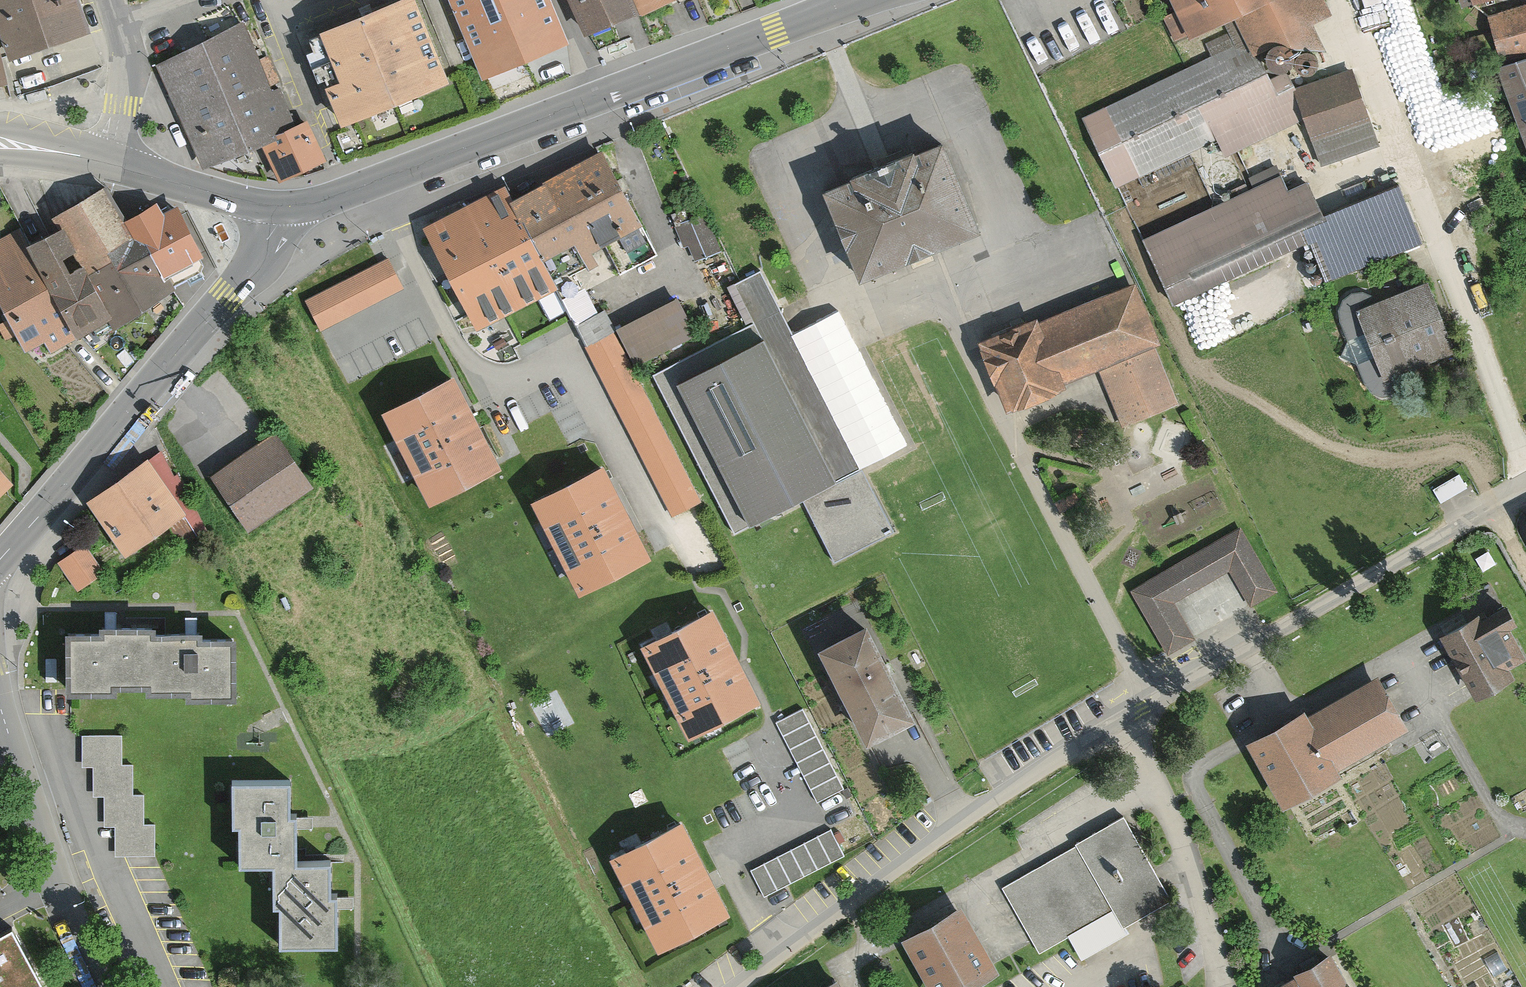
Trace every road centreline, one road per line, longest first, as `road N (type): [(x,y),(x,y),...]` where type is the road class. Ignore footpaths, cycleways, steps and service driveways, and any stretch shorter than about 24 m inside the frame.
road 1 (residential): [(733,986),(1126,717),(1525,491)]
road 2 (secondary): [(285,207),(382,187),(842,0)]
road 3 (tertiary): [(0,555),(230,299),(285,207)]
road 4 (tertiary): [(102,986),(55,879),(0,704)]
road 5 (secondary): [(107,163),(285,207)]
road 6 (residential): [(107,163),(128,54),(111,0)]

